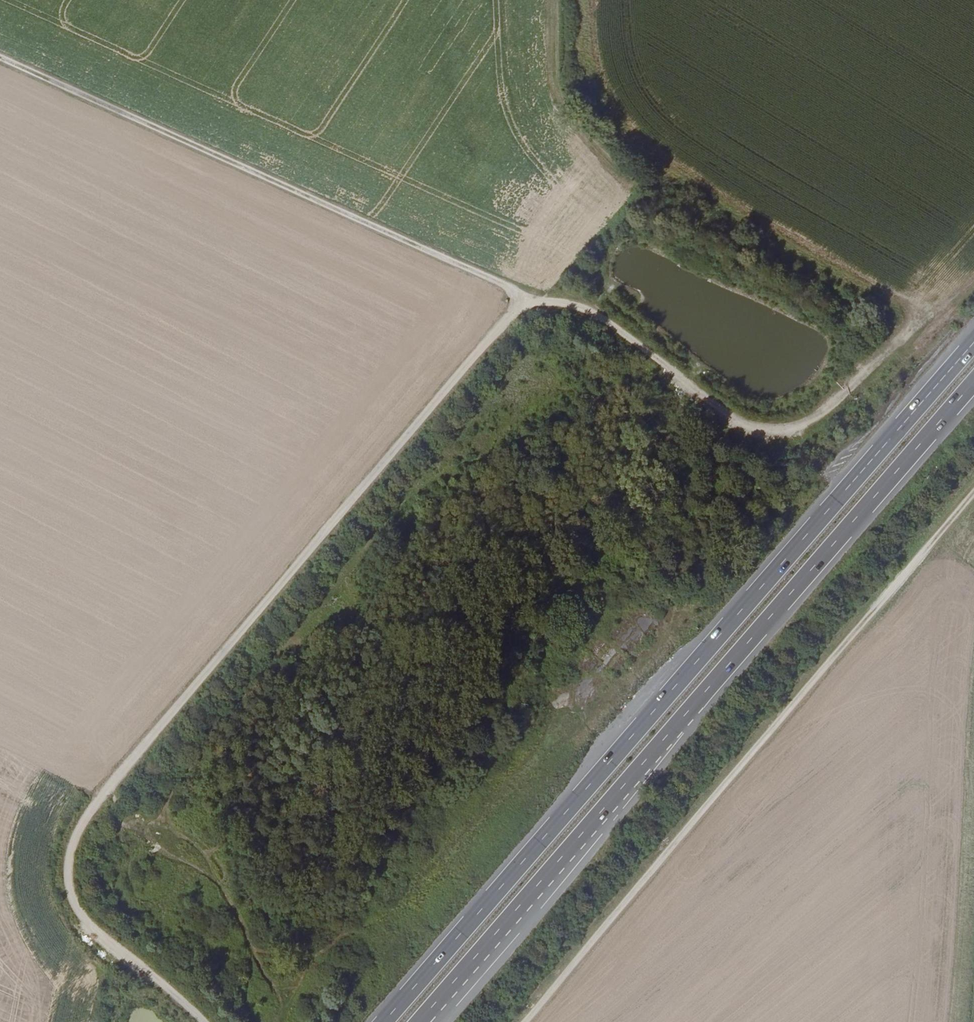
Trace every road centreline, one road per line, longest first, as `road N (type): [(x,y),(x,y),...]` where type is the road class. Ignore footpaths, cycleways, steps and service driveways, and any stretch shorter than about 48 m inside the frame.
road 1 (track): [(205,1021),(117,944),(80,895),(78,850),(124,773),(505,326),(539,303),(576,306),(613,322),(736,421),(777,433),(807,428),(908,331),(973,286)]
road 2 (trunk): [(973,345),(386,1021)]
road 3 (trunk): [(425,1021),(973,386)]
road 4 (track): [(526,1021),(973,495)]
road 5 (track): [(539,303),(0,58)]

